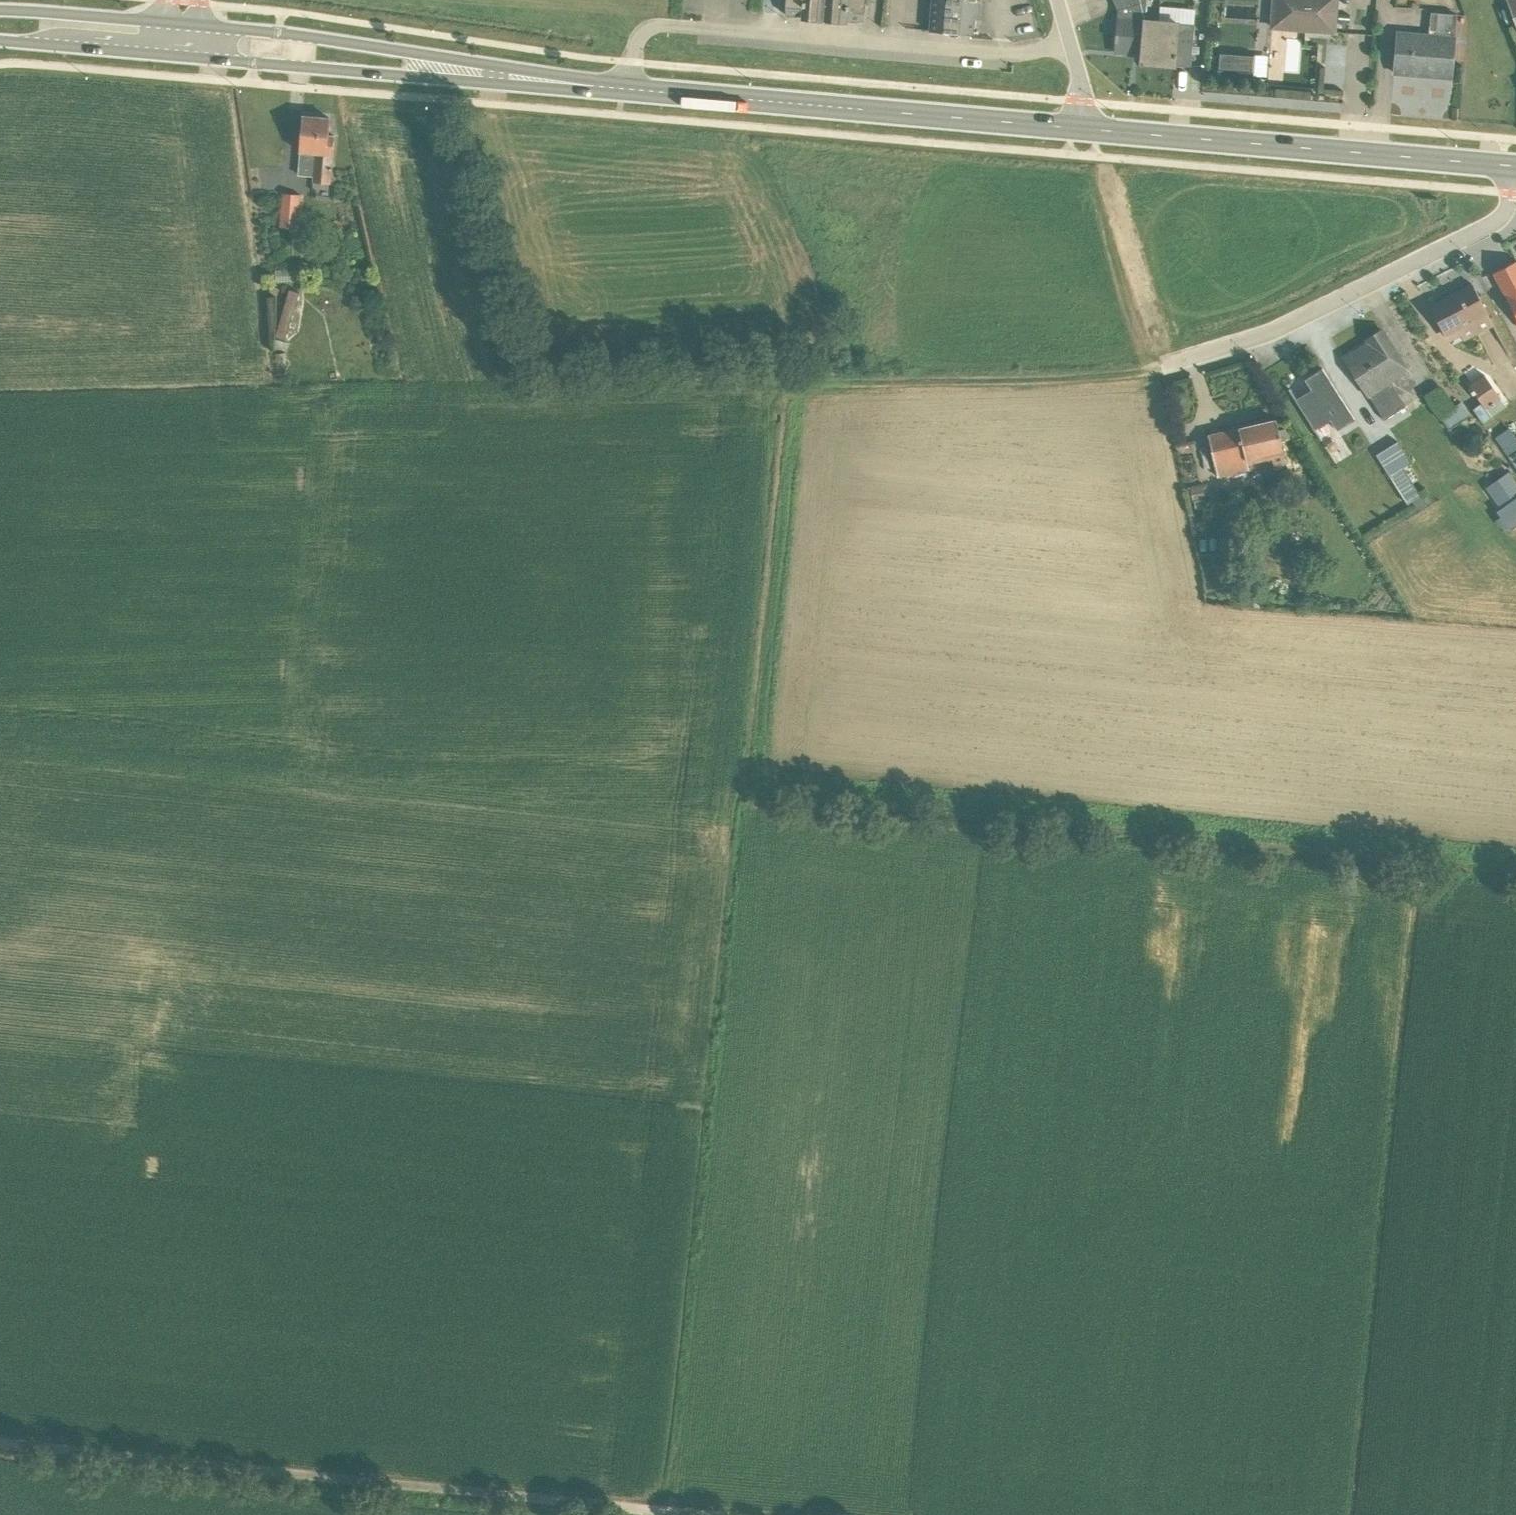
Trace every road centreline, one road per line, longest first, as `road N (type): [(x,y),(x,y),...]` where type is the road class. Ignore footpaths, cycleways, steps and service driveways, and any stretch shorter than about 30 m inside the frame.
road 1 (unclassified): [(0,1442),(707,1514)]
road 2 (primary): [(578,86),(547,73),(316,37),(0,9)]
road 3 (primary): [(0,41),(578,86)]
road 4 (primary): [(578,86),(1083,129)]
road 5 (primary): [(1083,129),(1514,166)]
road 6 (unclassified): [(1168,368),(1266,336),(1496,223),(1514,166)]
road 7 (track): [(785,385),(1104,381),(1168,368)]
road 8 (unclassified): [(1057,0),(1080,77),(1083,129)]

